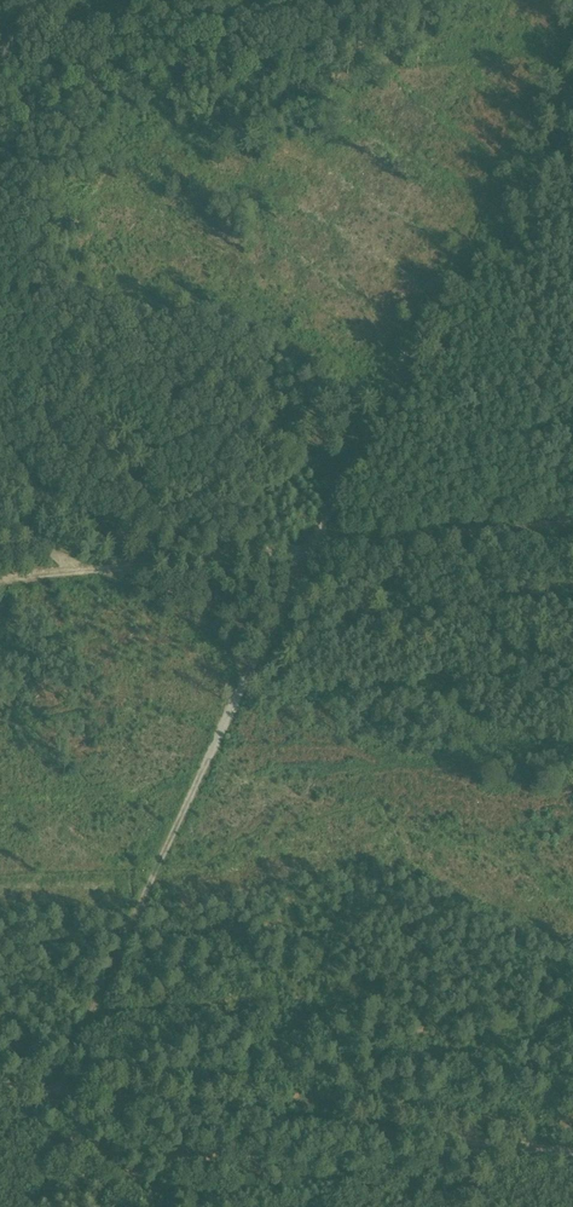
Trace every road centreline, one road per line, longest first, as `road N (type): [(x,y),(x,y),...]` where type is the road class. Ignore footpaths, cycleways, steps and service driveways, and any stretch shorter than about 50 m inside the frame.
road 1 (track): [(55,1092),(567,0)]
road 2 (track): [(0,1085),(572,1156)]
road 3 (track): [(572,524),(0,582)]

